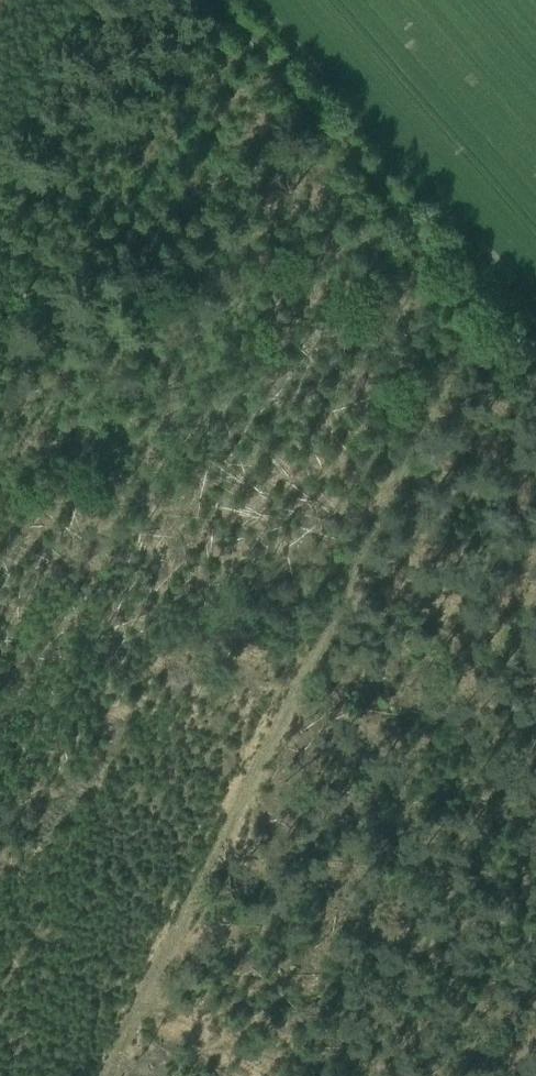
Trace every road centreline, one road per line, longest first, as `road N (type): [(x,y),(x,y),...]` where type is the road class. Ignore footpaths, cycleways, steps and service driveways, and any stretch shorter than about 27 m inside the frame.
road 1 (track): [(213,0),(535,357)]

